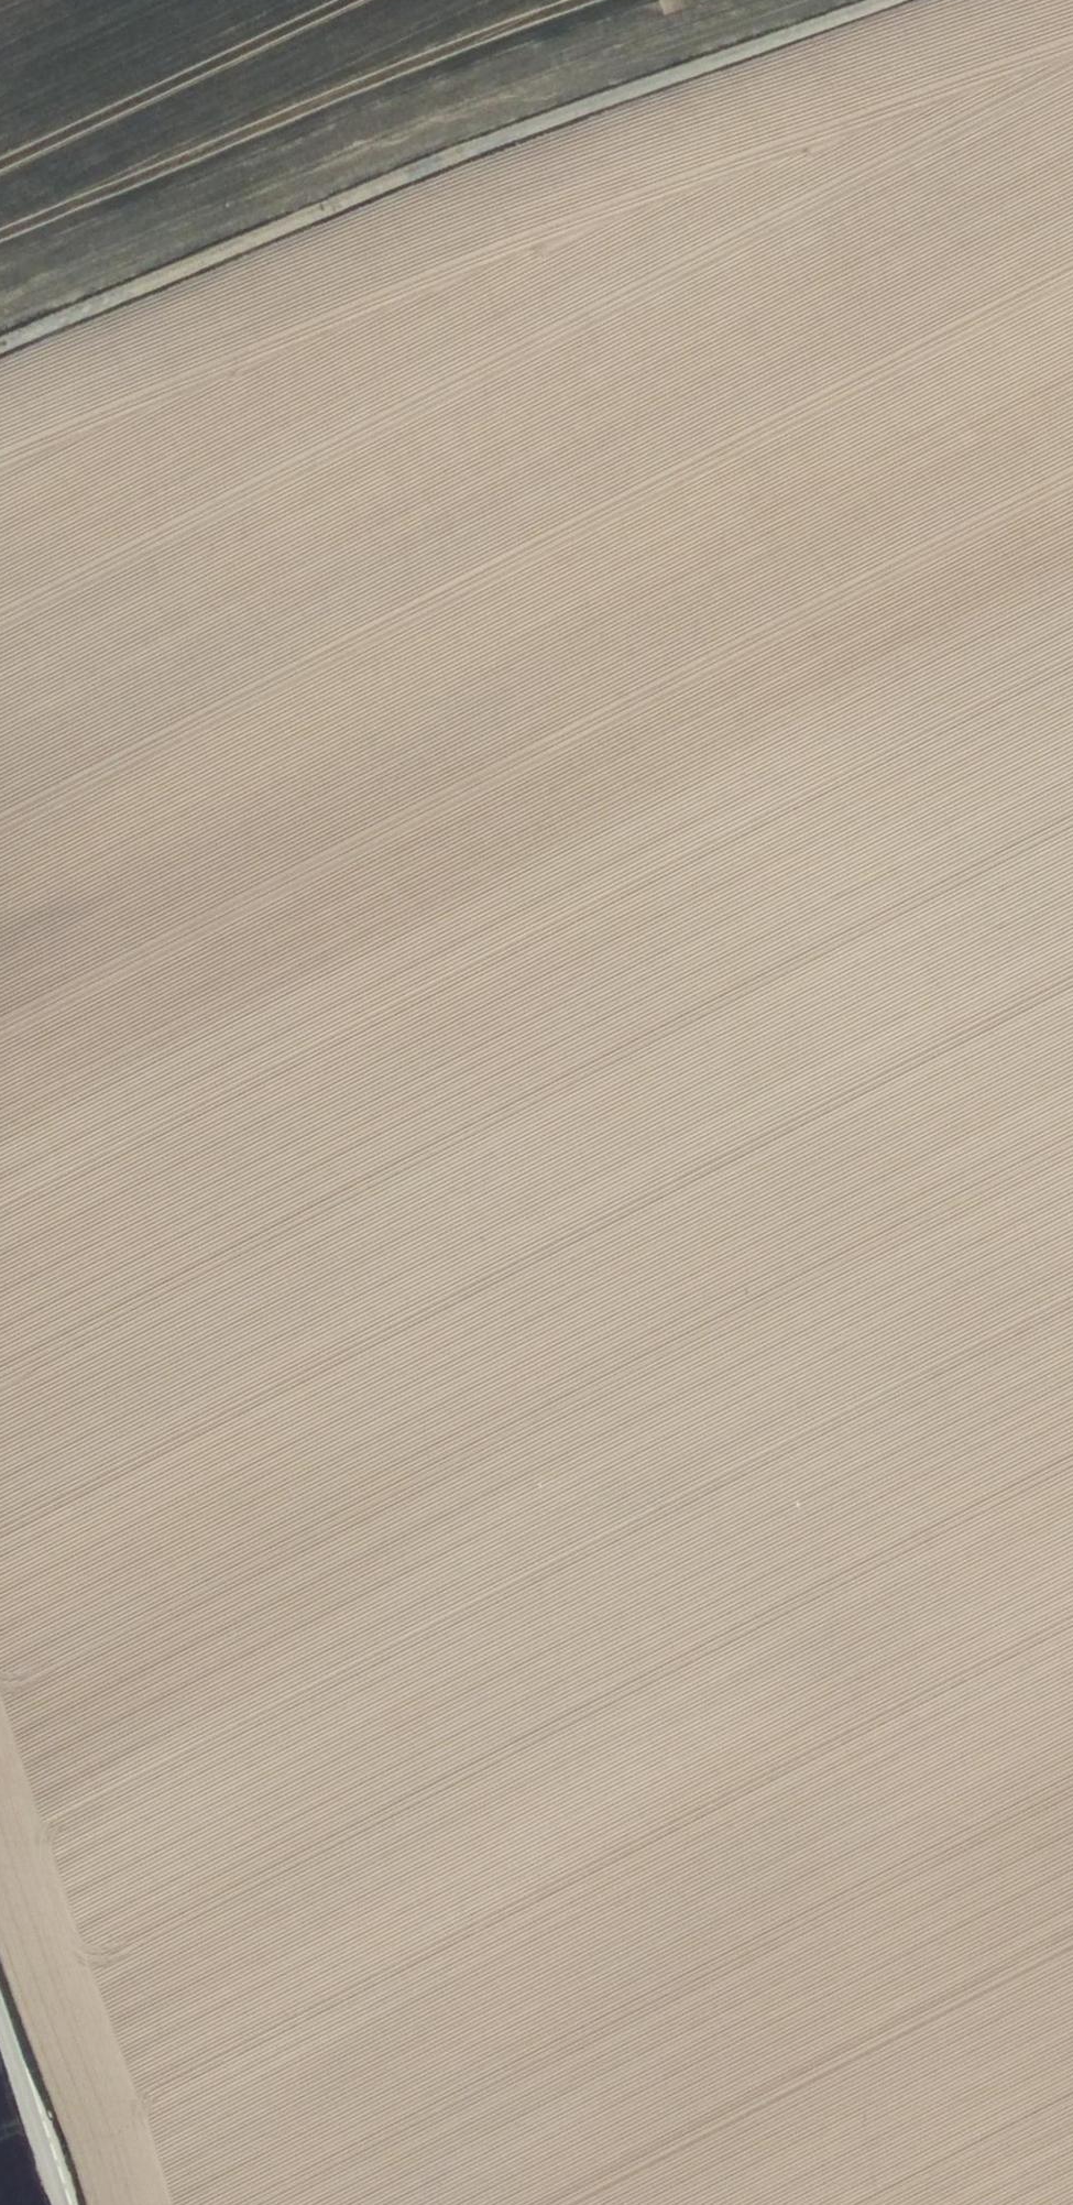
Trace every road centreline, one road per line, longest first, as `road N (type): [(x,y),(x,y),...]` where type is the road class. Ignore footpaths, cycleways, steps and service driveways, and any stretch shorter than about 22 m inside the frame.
road 1 (track): [(0,345),(412,173),(889,0)]
road 2 (residential): [(0,2019),(61,2204)]

